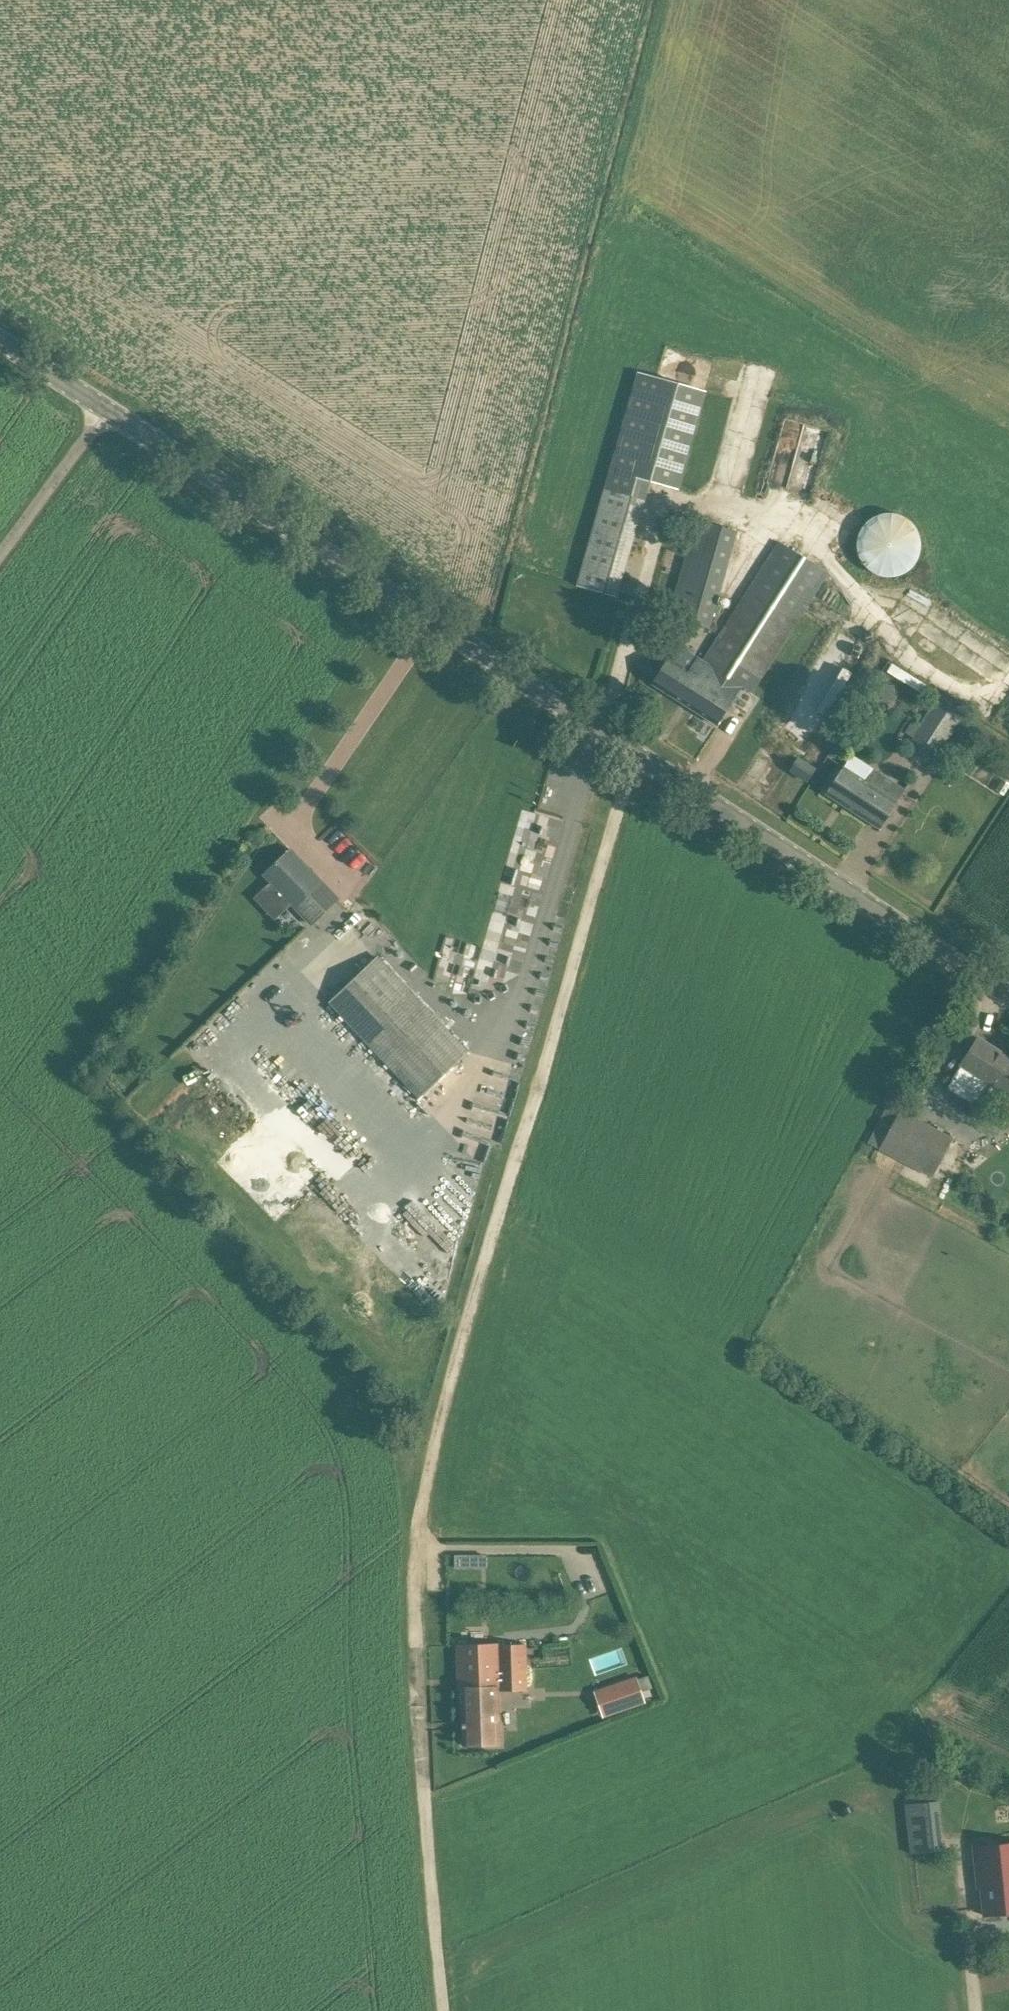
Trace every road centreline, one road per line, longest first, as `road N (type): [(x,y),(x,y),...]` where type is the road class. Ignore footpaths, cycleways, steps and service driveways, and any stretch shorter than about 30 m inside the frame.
road 1 (track): [(639,753),(543,1044),(437,1405),(426,1471),(427,1753),(446,2010)]
road 2 (tertiary): [(1008,995),(107,403)]
road 3 (track): [(1008,676),(991,703),(967,702),(871,617),(818,550)]
road 4 (unclassified): [(107,403),(0,550)]
road 5 (tertiary): [(107,403),(0,334)]

